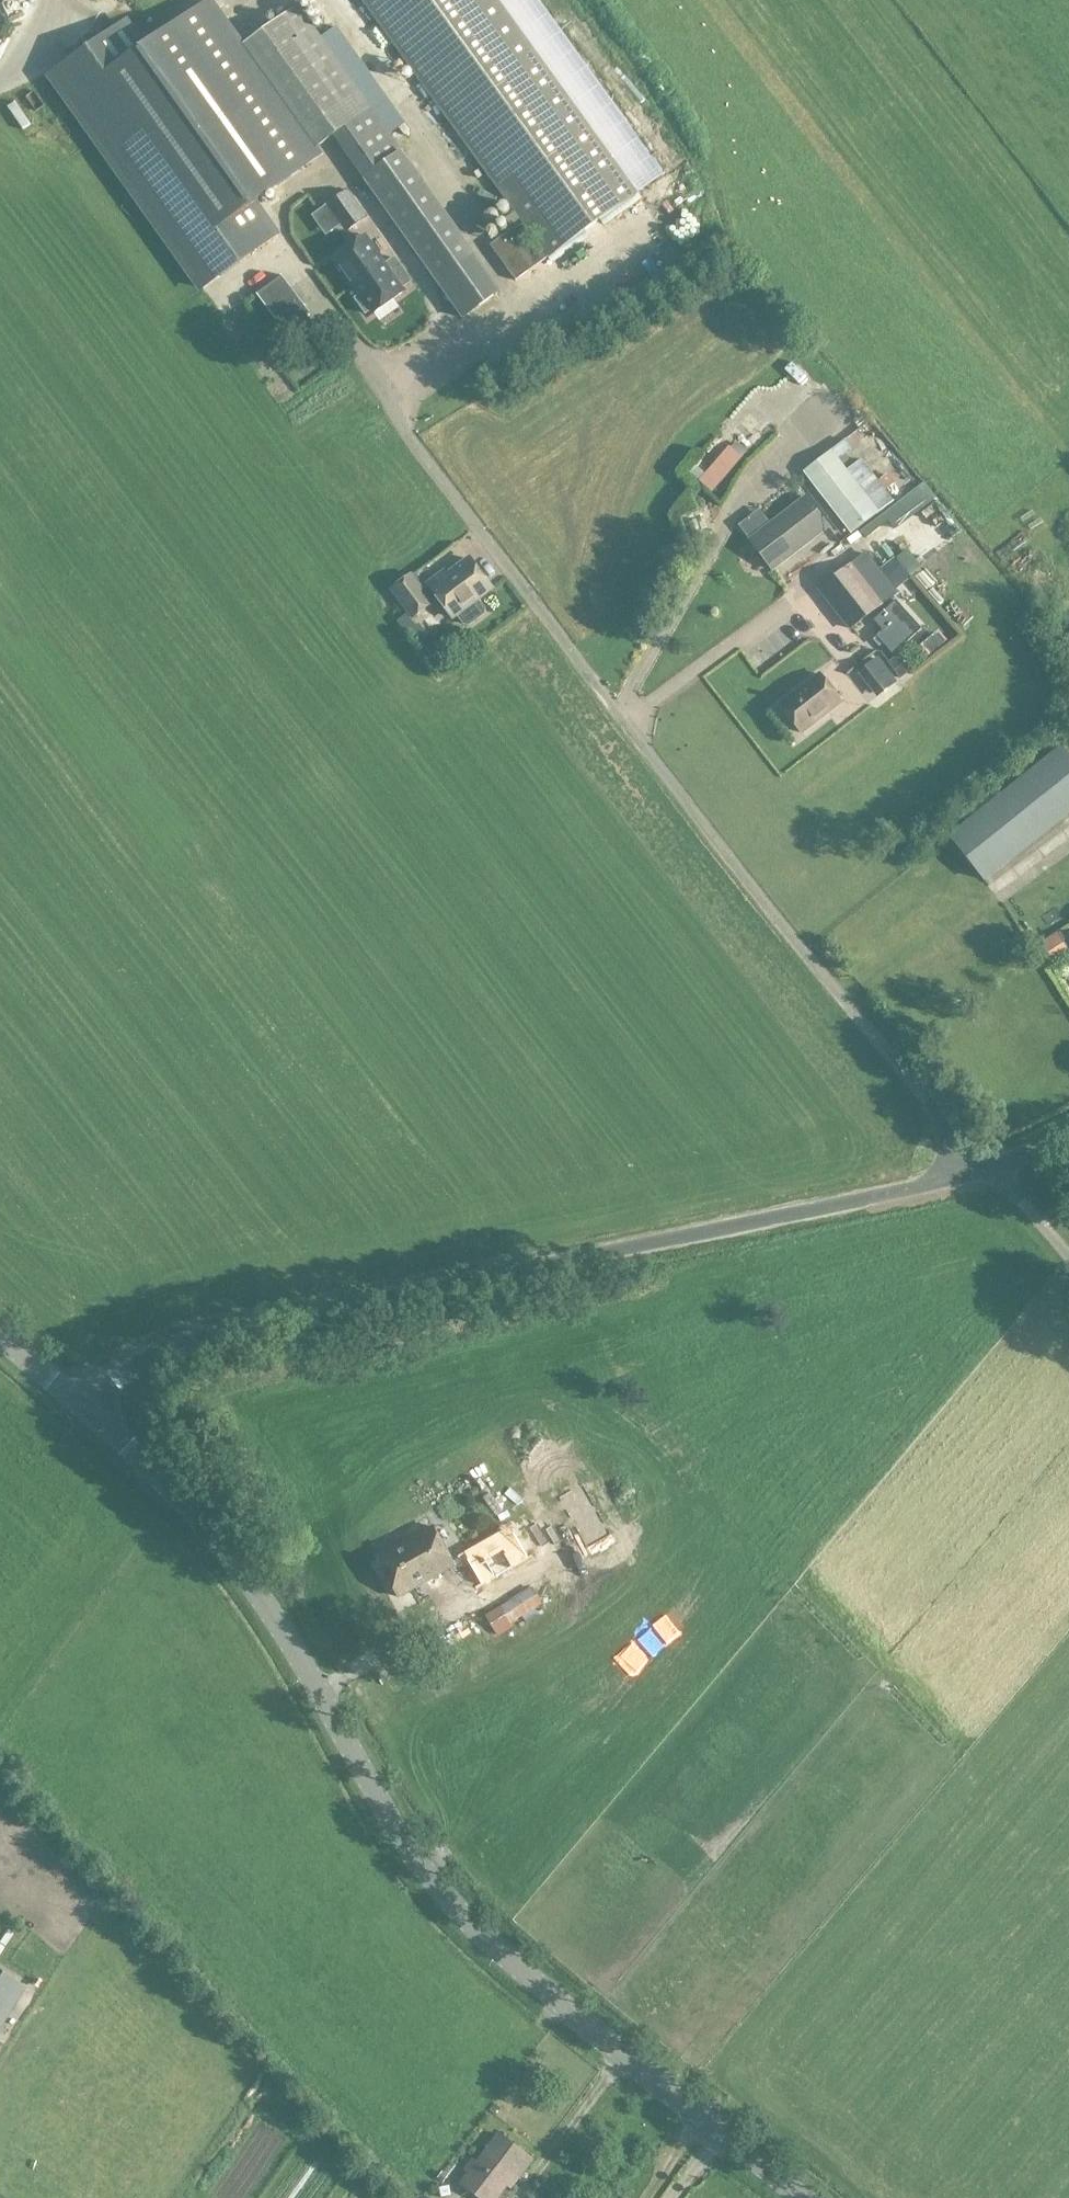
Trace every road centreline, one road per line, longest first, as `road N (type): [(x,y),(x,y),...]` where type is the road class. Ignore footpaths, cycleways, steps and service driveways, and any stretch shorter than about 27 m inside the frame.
road 1 (unclassified): [(801,2197),(463,1919),(415,1860),(244,1576),(159,1475),(81,1405)]
road 2 (unclassified): [(403,428),(808,954),(987,1171)]
road 3 (unclassified): [(987,1171),(154,1353),(81,1405)]
road 4 (track): [(987,1171),(1068,1259)]

